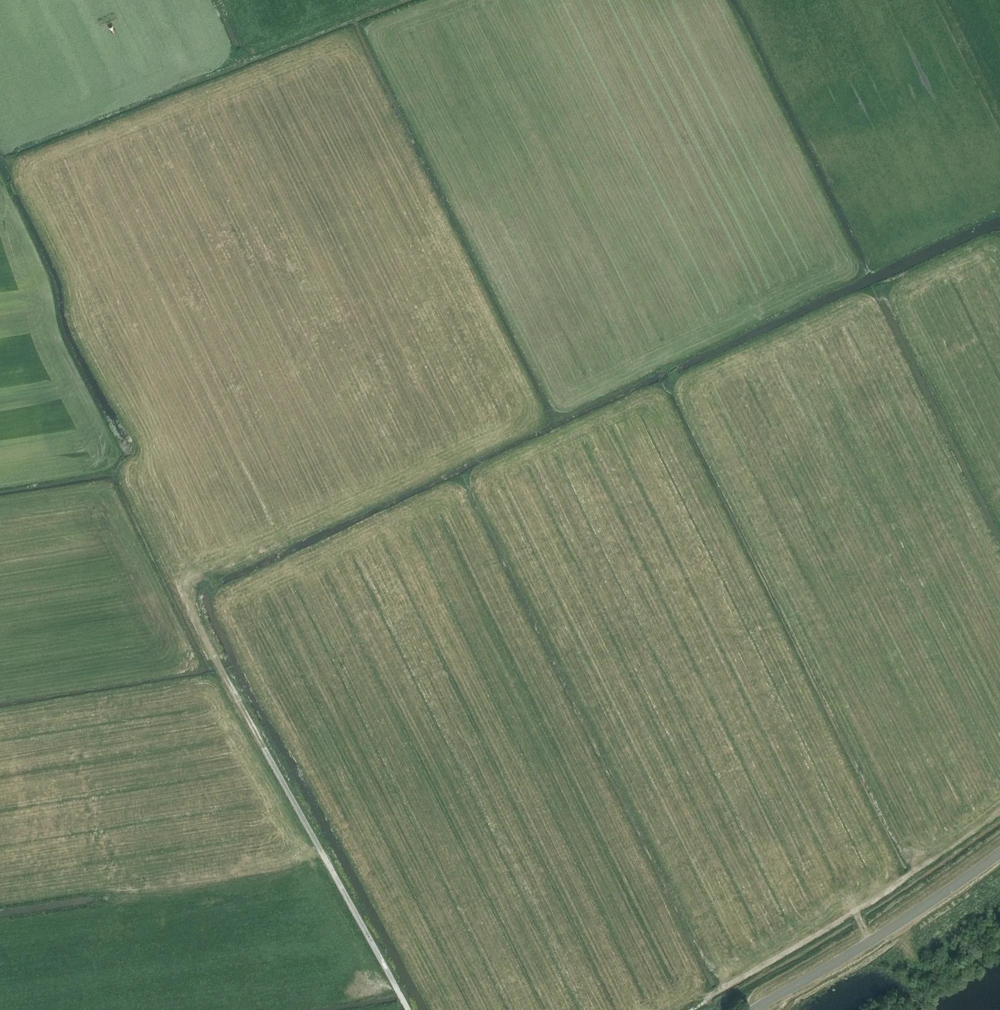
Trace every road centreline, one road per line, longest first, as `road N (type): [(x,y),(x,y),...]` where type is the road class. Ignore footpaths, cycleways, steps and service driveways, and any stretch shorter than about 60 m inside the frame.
road 1 (unclassified): [(754,1009),(999,854)]

